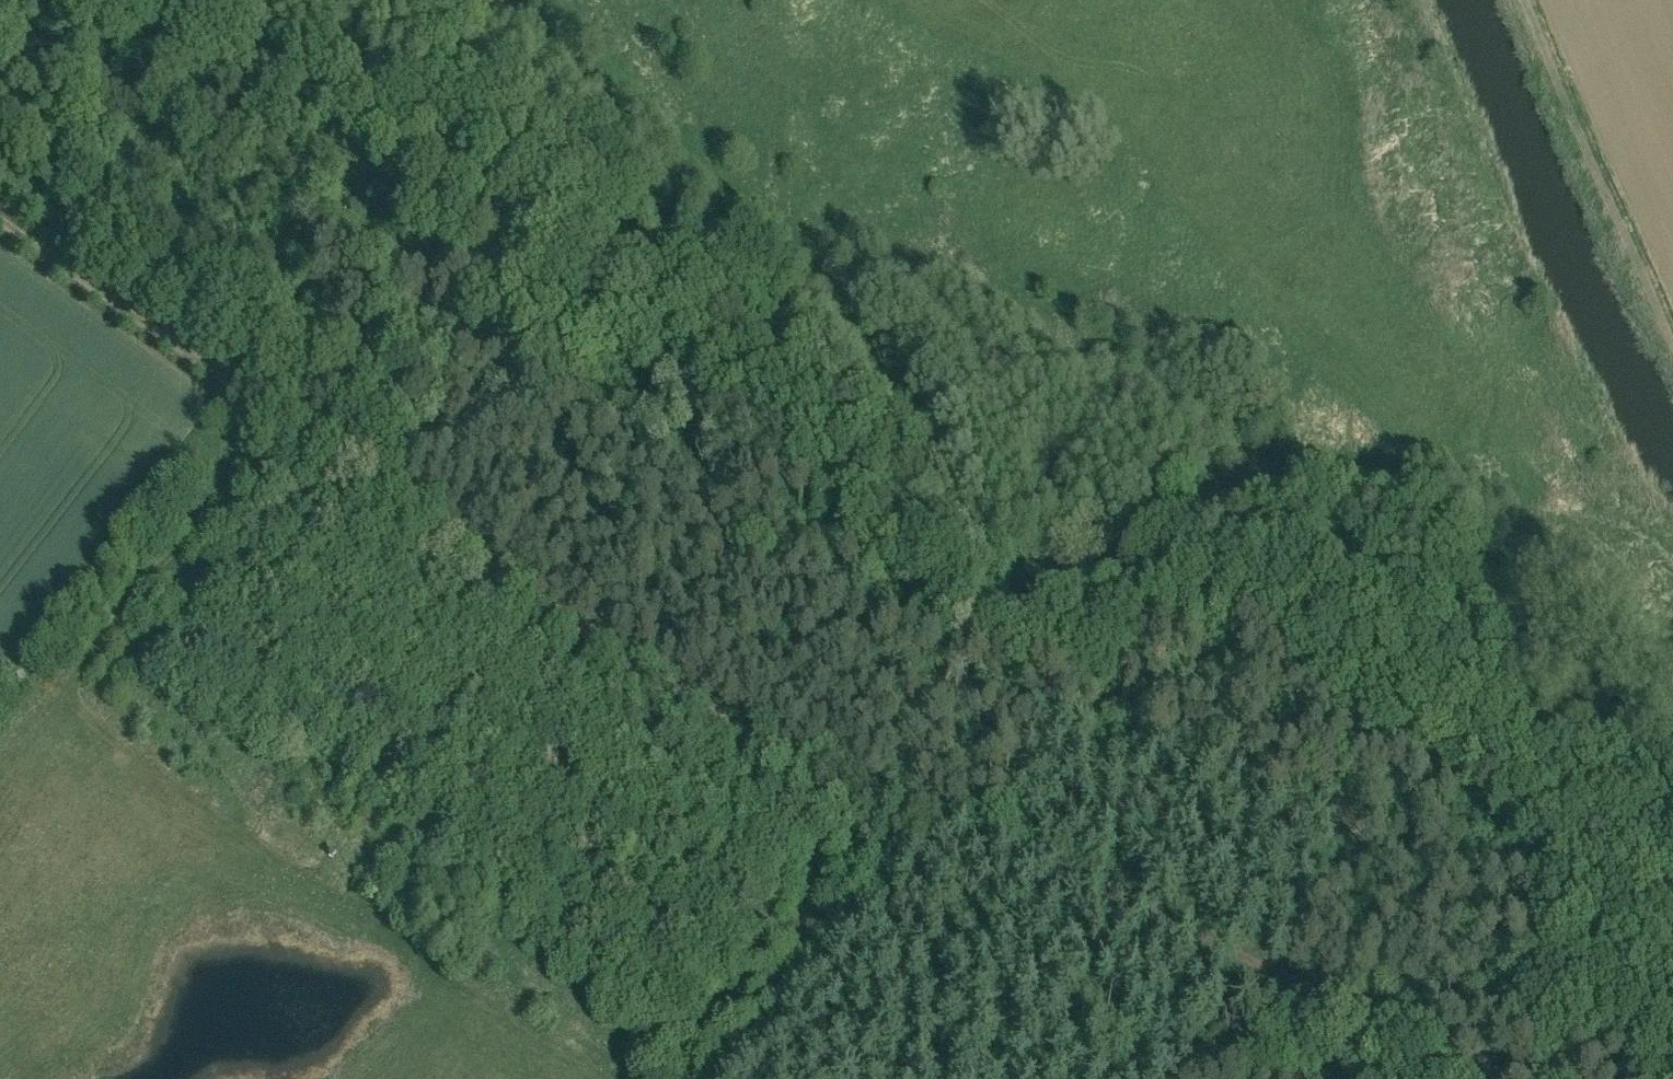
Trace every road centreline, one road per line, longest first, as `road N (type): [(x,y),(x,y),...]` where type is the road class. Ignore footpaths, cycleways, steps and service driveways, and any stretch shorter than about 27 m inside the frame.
road 1 (track): [(1530,1078),(684,691),(0,207)]

